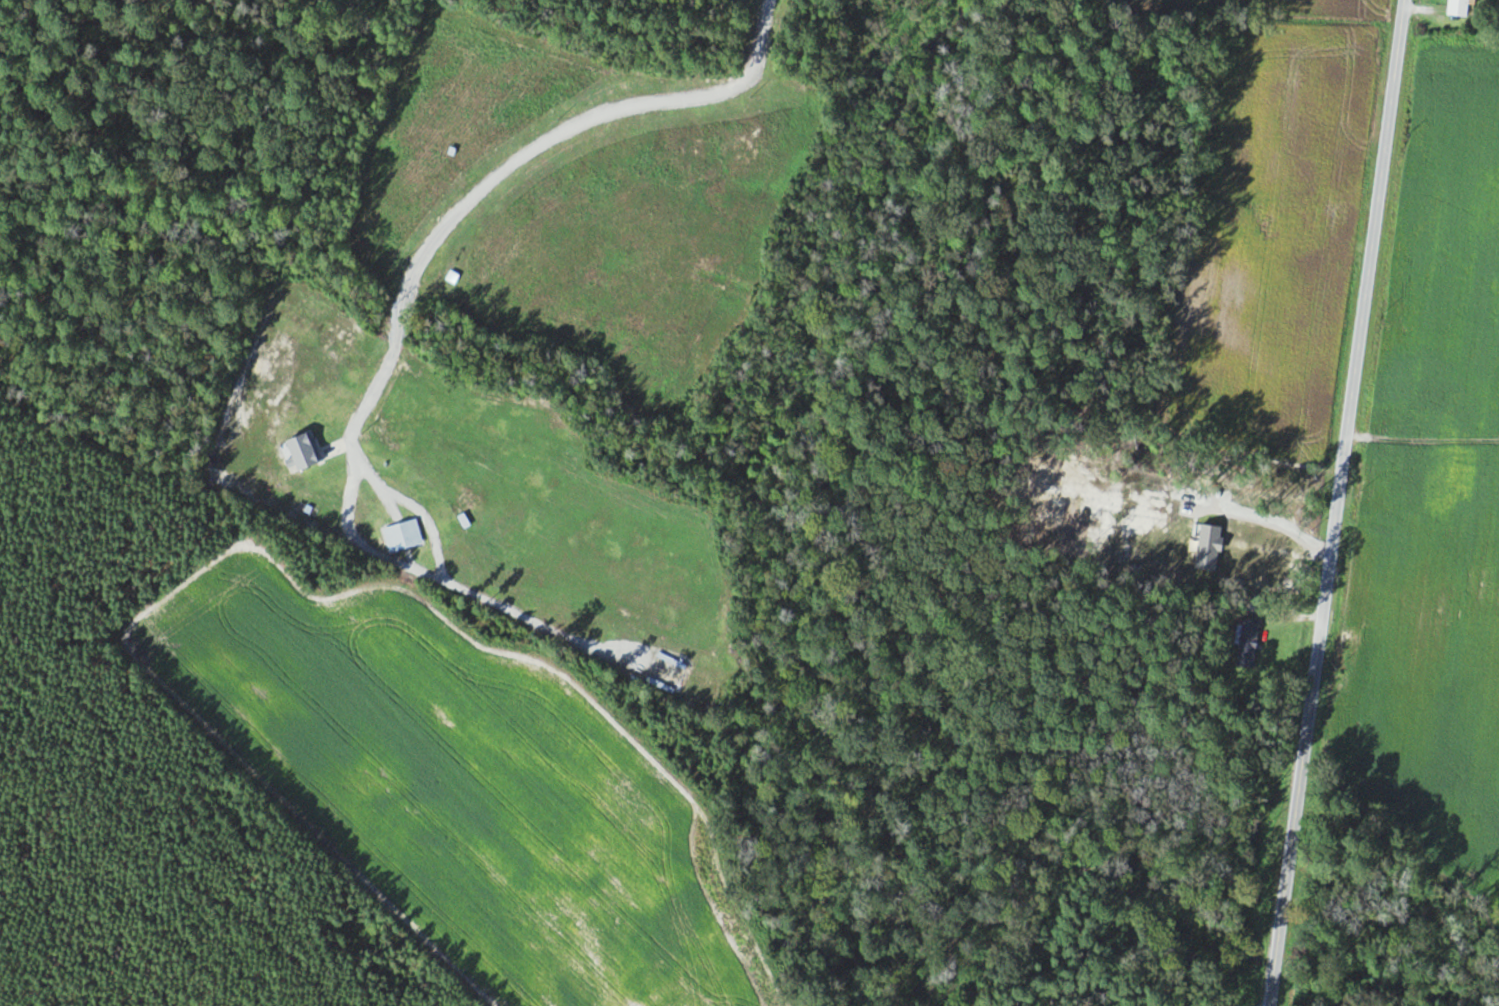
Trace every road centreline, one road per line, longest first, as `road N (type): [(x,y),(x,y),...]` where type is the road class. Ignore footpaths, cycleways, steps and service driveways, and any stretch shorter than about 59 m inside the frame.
road 1 (residential): [(1267,1005),(1403,0)]

